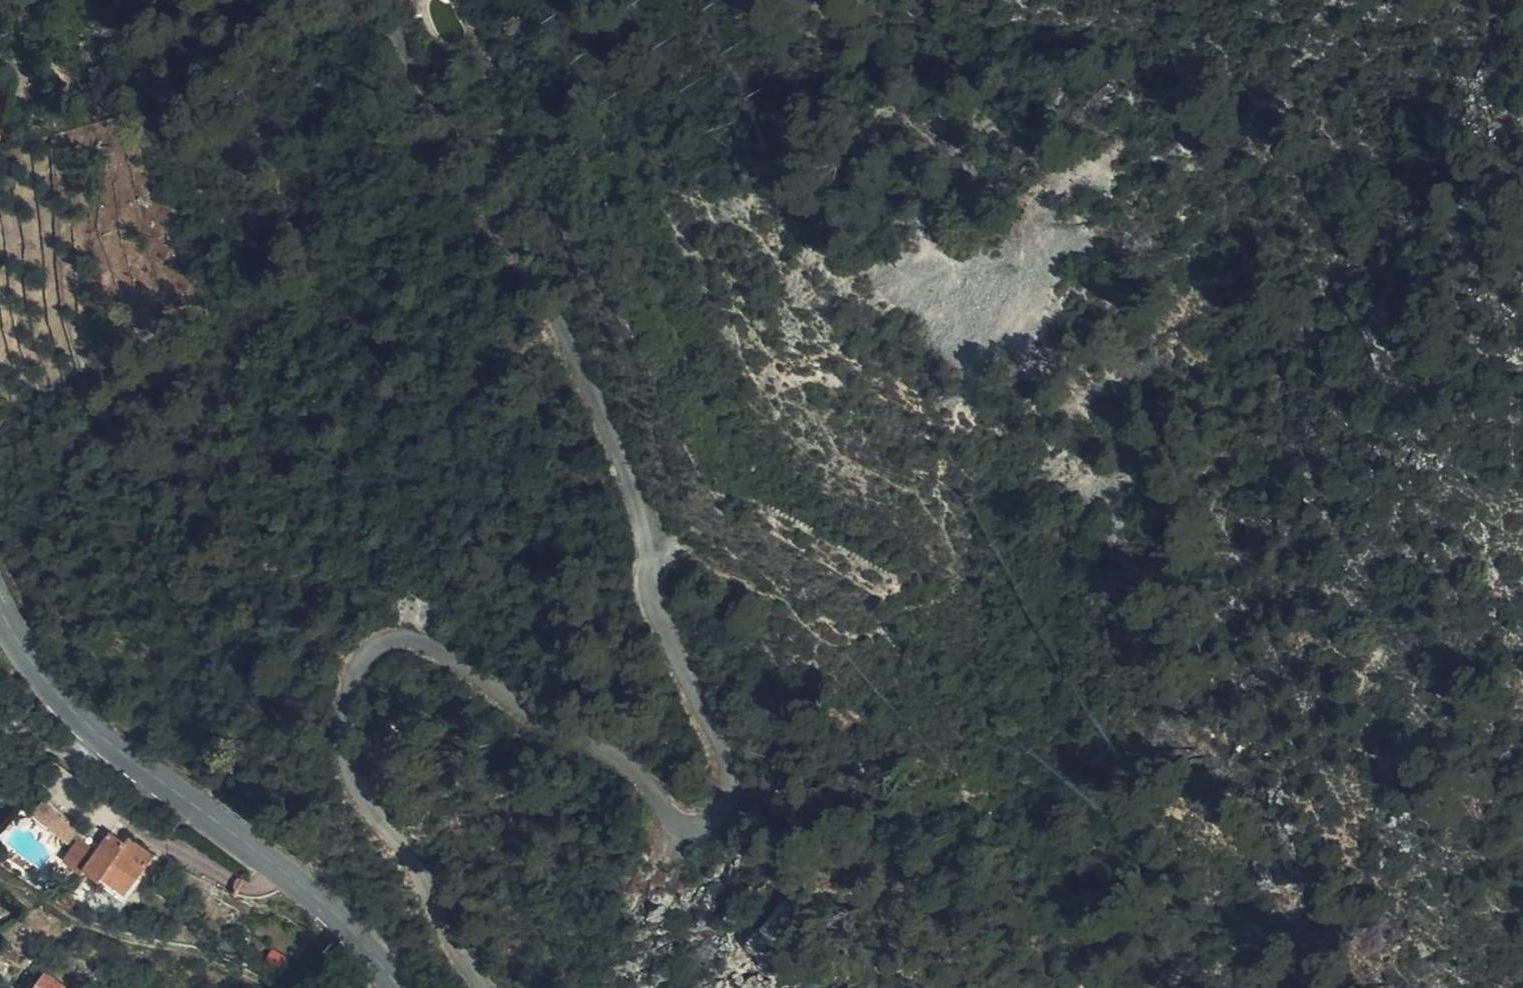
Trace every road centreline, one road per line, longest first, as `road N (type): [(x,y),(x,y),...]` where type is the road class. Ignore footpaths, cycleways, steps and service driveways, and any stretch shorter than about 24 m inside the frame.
road 1 (tertiary): [(399,987),(341,917),(96,737),(0,604)]

